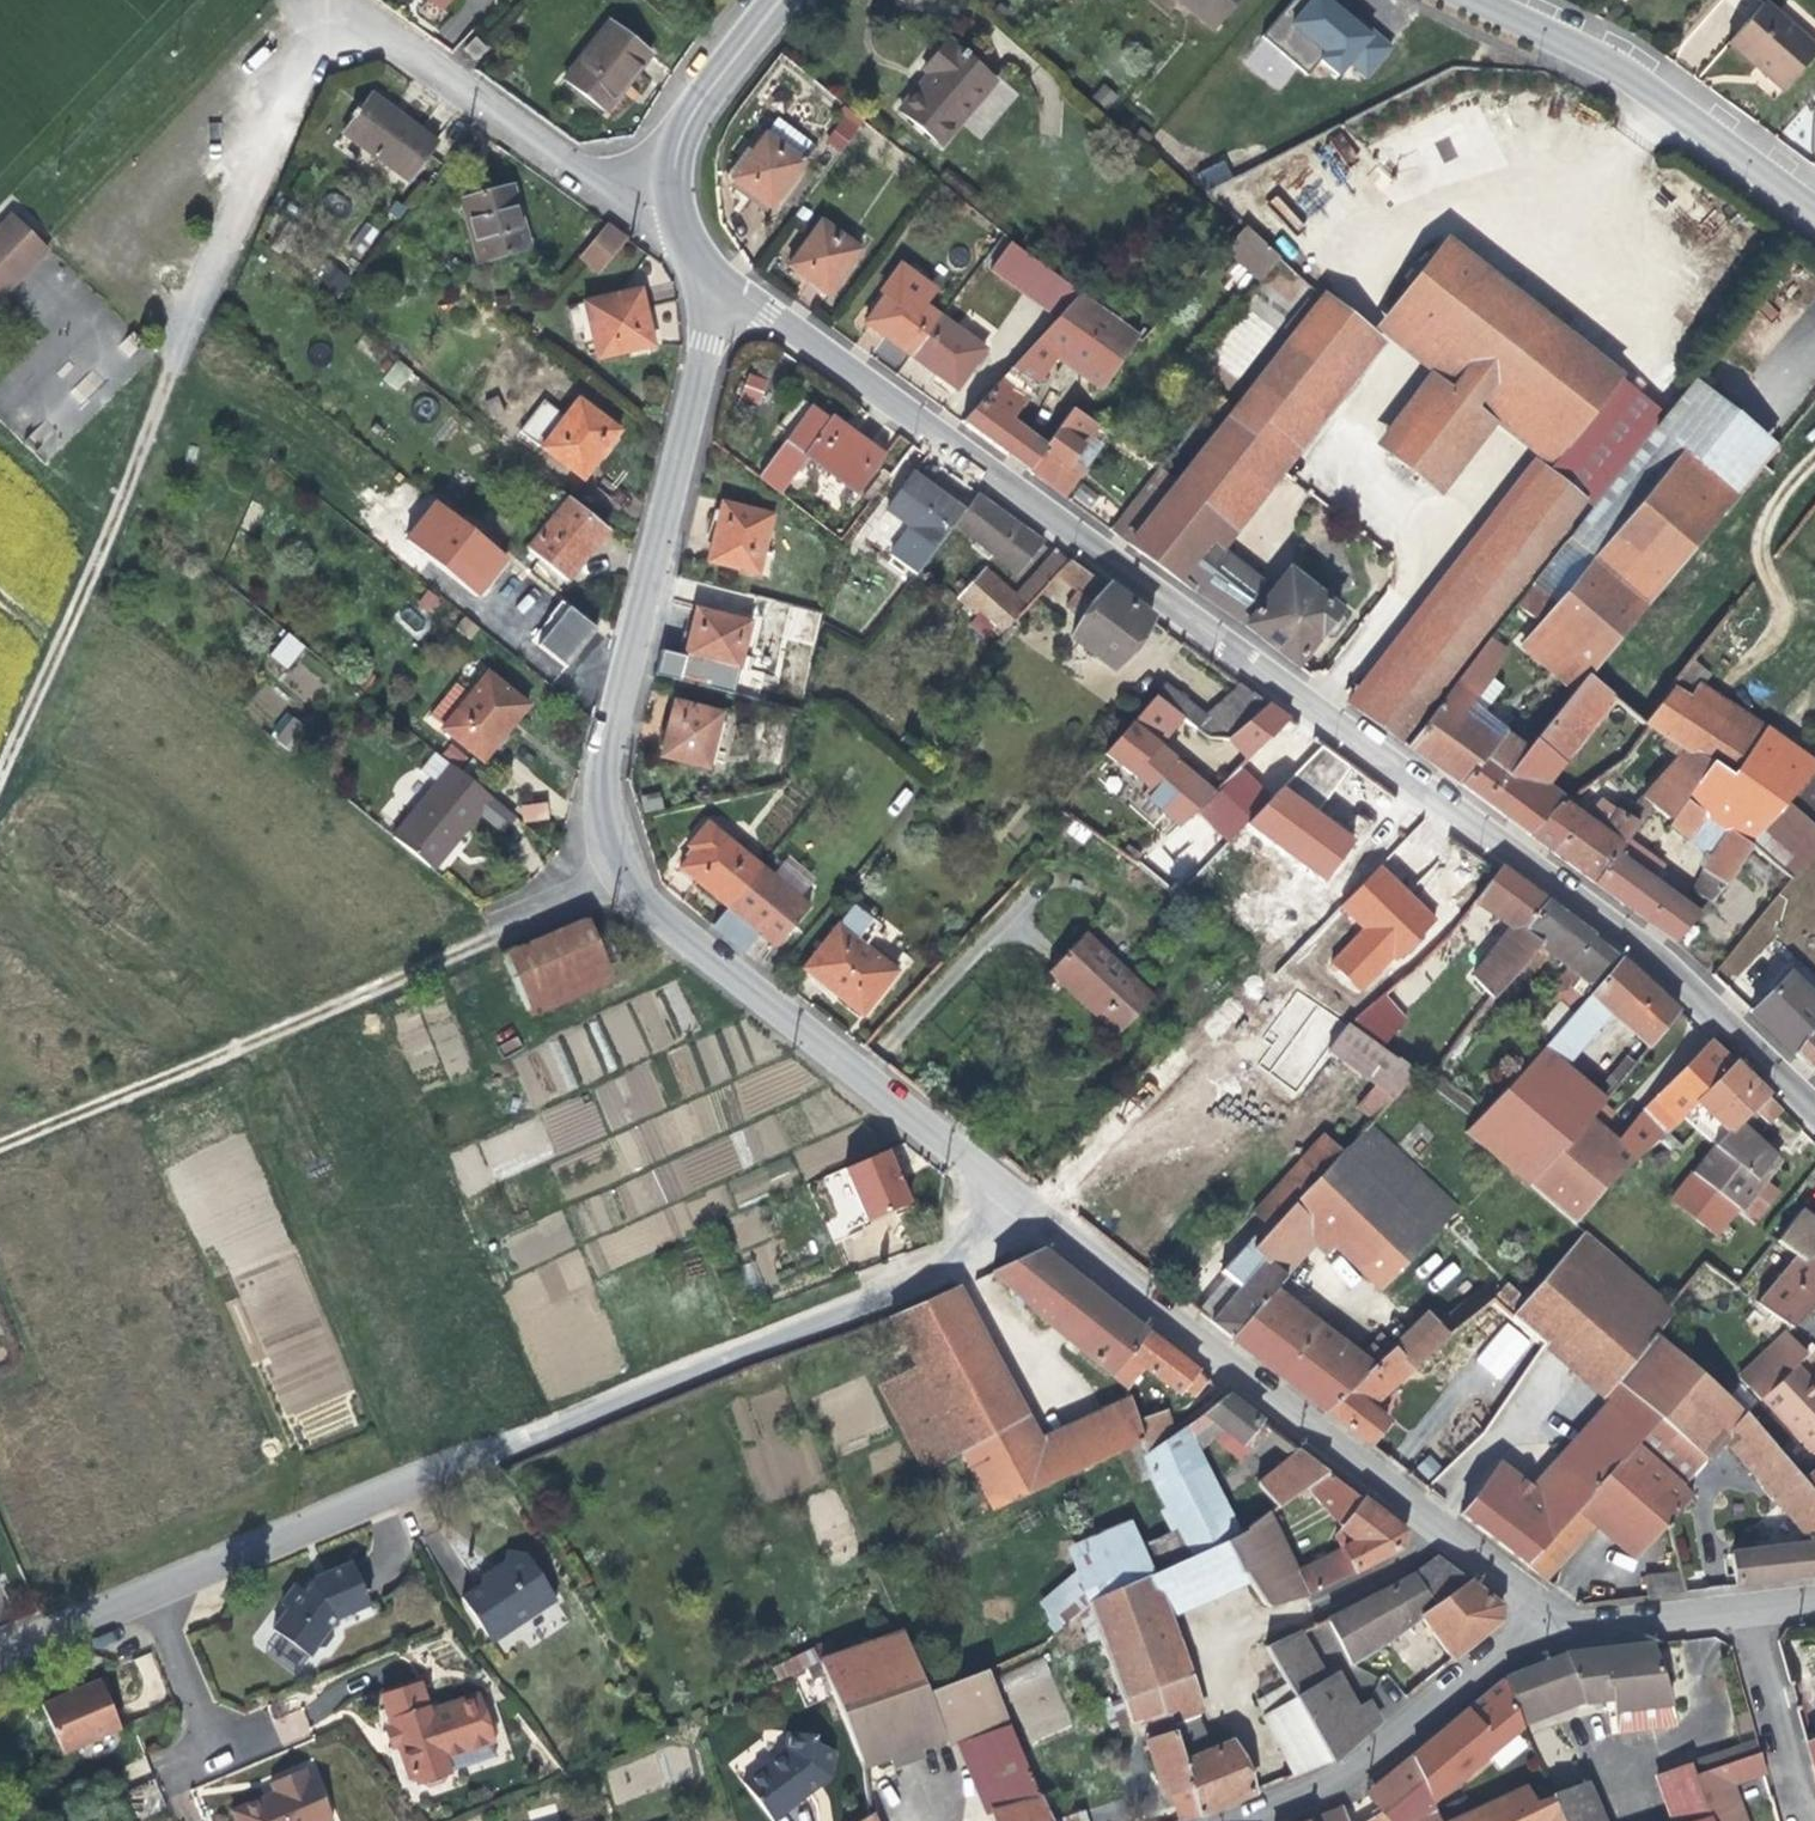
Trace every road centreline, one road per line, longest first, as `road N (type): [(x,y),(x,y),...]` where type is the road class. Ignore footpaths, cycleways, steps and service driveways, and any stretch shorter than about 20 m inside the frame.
road 1 (tertiary): [(1814,1108),(1629,932),(722,281)]
road 2 (residential): [(1007,1197),(967,1259),(282,1520),(141,1588)]
road 3 (residential): [(663,190),(599,188),(379,38),(310,48),(181,345)]
road 4 (residential): [(1007,1197),(1490,1567),(1549,1633)]
road 5 (residential): [(722,281),(608,735),(599,788),(616,873)]
road 6 (track): [(0,1143),(472,950)]
road 7 (residential): [(616,873),(647,909),(1007,1197)]
road 8 (track): [(181,345),(120,509),(0,774)]
road 9 (residential): [(1472,0),(1655,92),(1814,212)]
road 10 (residential): [(1549,1633),(1490,1656),(1343,1782),(1243,1820)]
road 11 (tertiary): [(663,190),(662,142),(693,85),(763,0)]
road 12 (residential): [(1801,1820),(1746,1611)]
road 13 (residential): [(1746,1611),(1549,1633)]
road 14 (residential): [(141,1588),(212,1752)]
road 15 (residential): [(616,873),(472,950)]
road 16 (residential): [(141,1588),(0,1655)]

